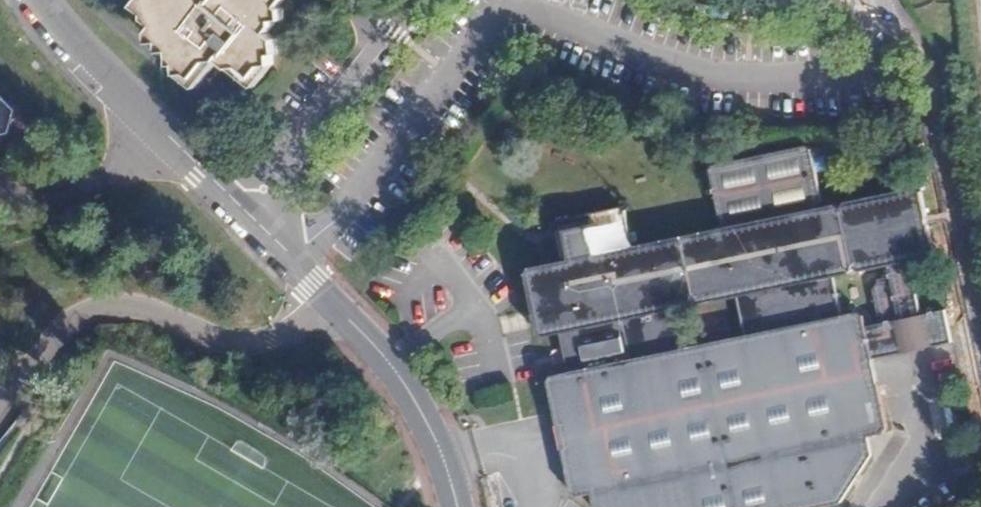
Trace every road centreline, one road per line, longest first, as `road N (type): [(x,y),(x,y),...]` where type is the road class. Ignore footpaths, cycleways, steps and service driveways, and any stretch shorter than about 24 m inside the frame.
road 1 (residential): [(228,207),(390,365),(461,506)]
road 2 (residential): [(875,0),(927,92),(980,349)]
road 3 (residential): [(34,0),(79,61),(228,207)]
road 4 (residential): [(228,207),(382,37)]

